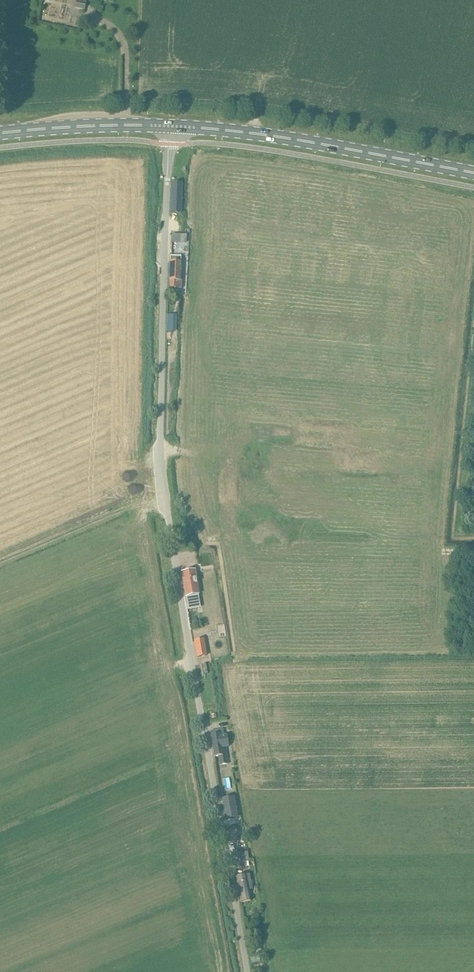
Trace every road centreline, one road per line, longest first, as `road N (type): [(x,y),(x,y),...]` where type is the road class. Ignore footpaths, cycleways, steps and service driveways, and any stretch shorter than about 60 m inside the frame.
road 1 (unclassified): [(245,971),(165,503),(160,435),(170,127)]
road 2 (primary): [(170,127),(473,175)]
road 3 (primary): [(0,132),(170,127)]

